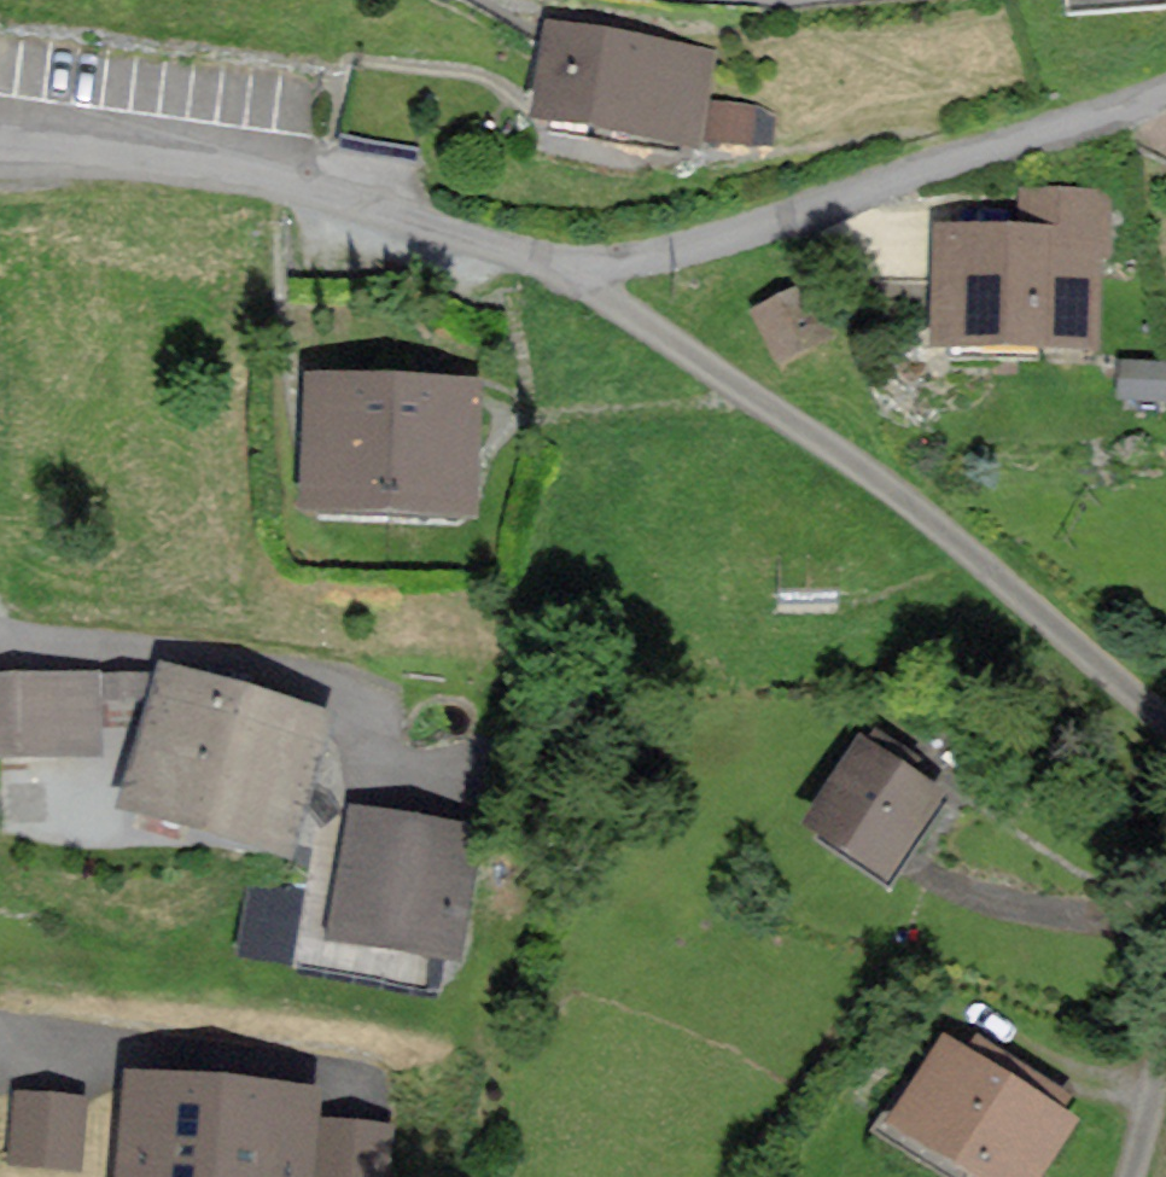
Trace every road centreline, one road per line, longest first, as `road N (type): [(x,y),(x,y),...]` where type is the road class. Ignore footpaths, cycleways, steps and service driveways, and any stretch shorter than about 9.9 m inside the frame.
road 1 (residential): [(586,287),(898,495),(1165,716)]
road 2 (residential): [(586,287),(1165,99)]
road 3 (residential): [(0,154),(263,179),(360,204),(586,287)]
road 4 (track): [(394,790),(358,727),(324,690),(160,653),(0,640)]
road 5 (residential): [(1165,1055),(1128,1176)]

